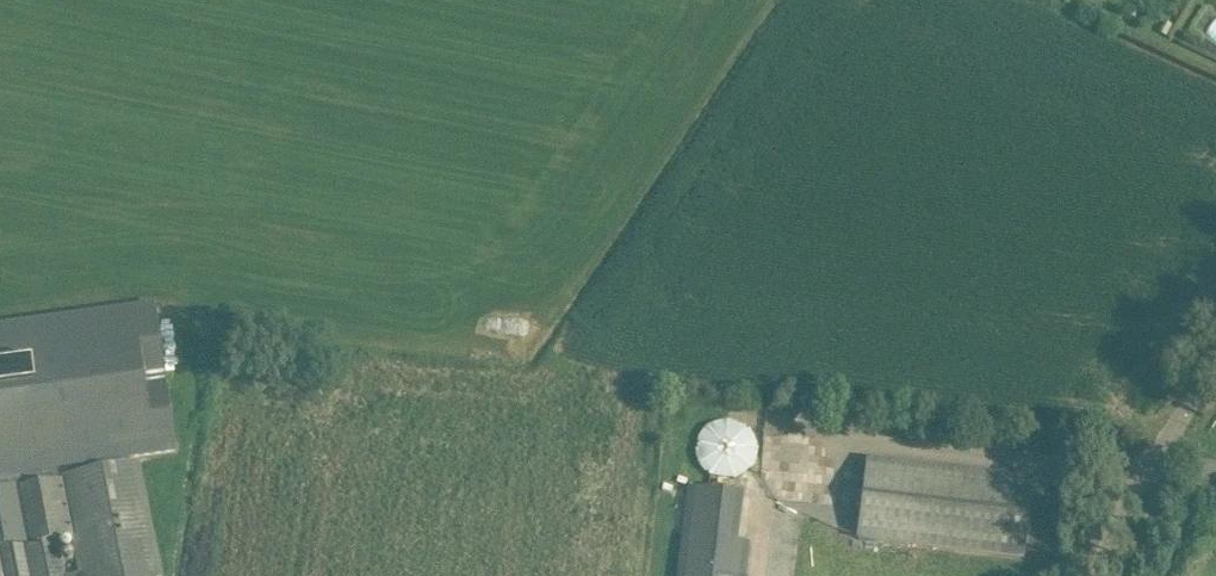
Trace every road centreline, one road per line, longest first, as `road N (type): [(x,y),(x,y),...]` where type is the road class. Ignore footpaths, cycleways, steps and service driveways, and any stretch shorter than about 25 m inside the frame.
road 1 (unclassified): [(1106,575),(1146,478),(1215,373)]

